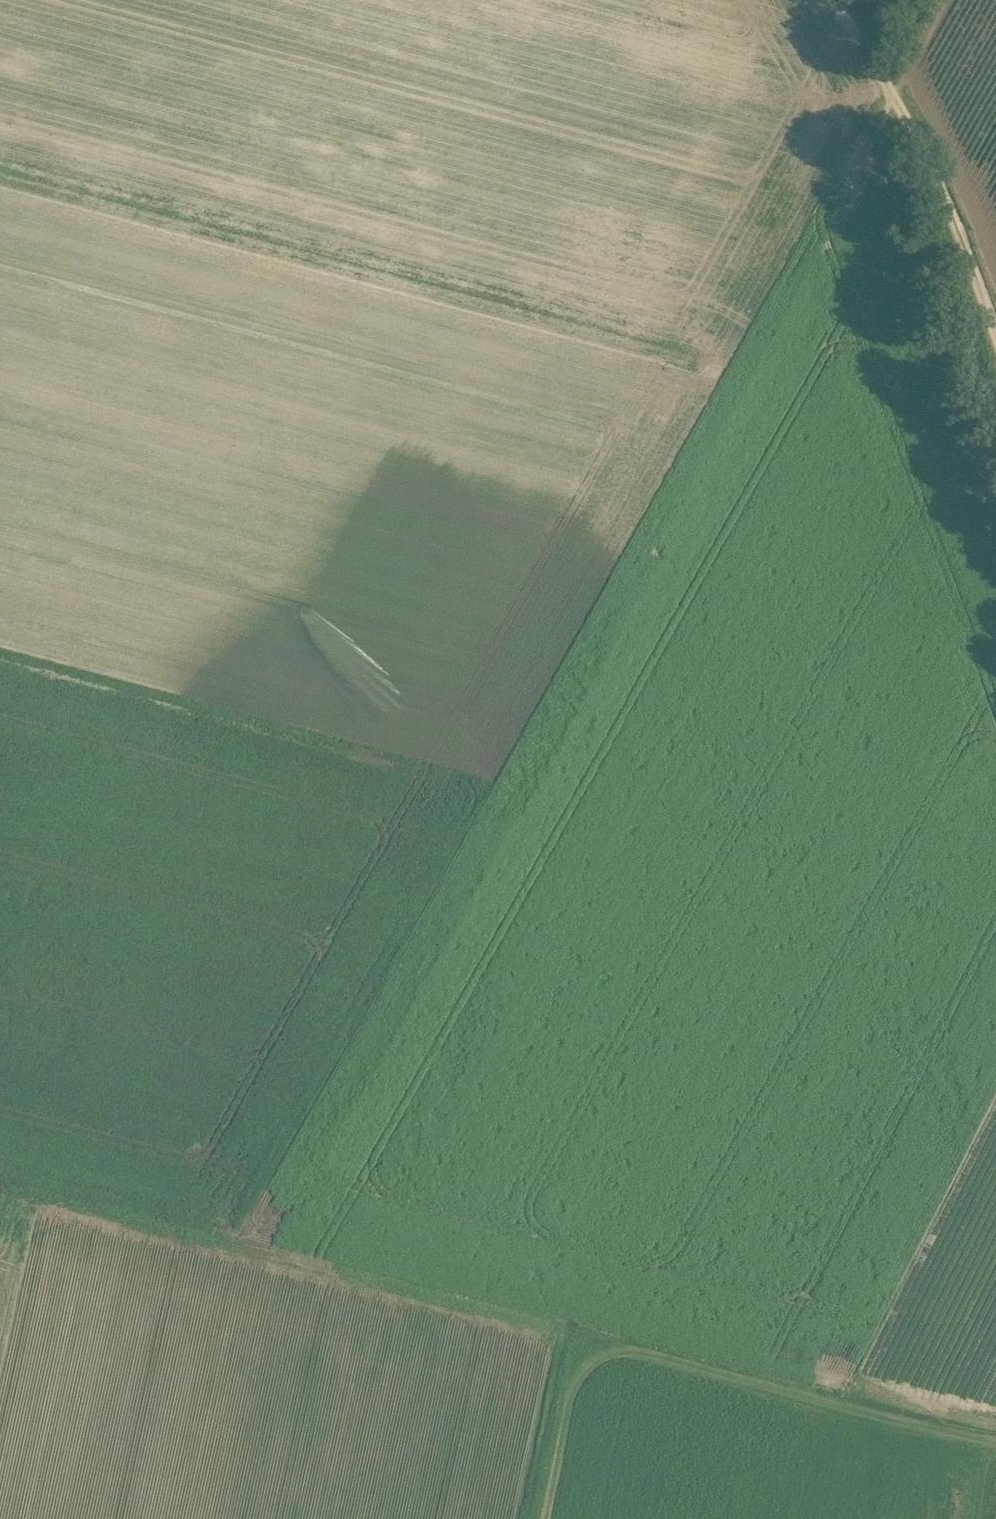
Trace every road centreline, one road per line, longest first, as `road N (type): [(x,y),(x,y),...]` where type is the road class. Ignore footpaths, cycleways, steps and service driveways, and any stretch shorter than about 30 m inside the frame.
road 1 (track): [(844,0),(896,103),(995,362)]

